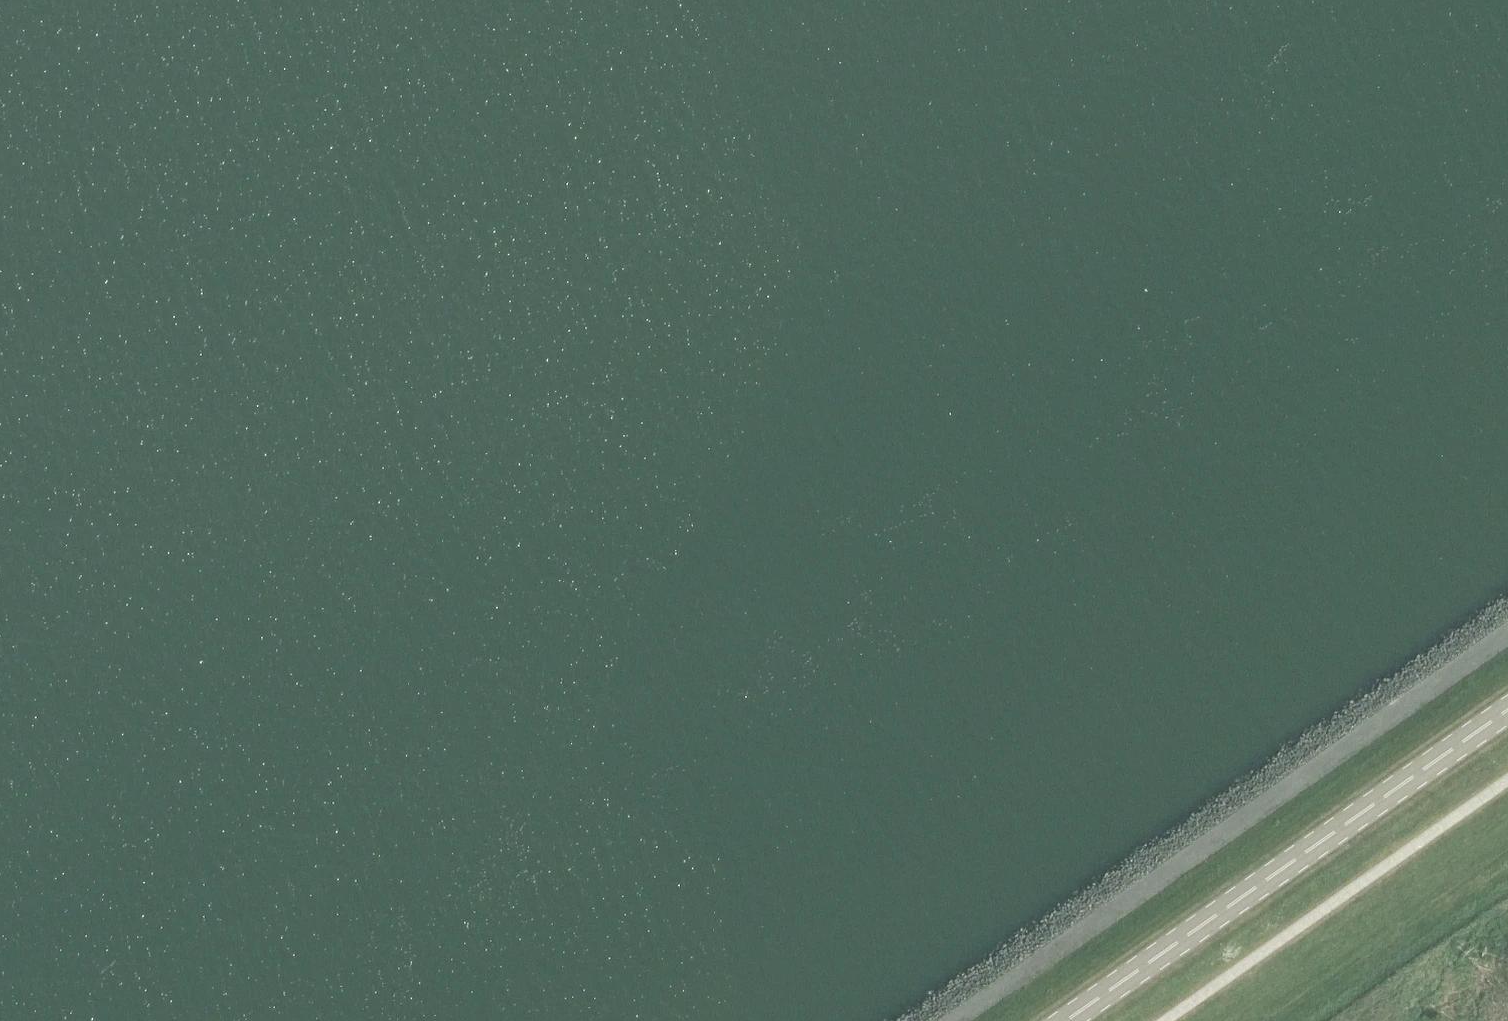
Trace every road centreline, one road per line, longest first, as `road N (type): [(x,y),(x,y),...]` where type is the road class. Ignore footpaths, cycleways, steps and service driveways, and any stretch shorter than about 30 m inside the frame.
road 1 (secondary): [(1049,1020),(1507,698)]

